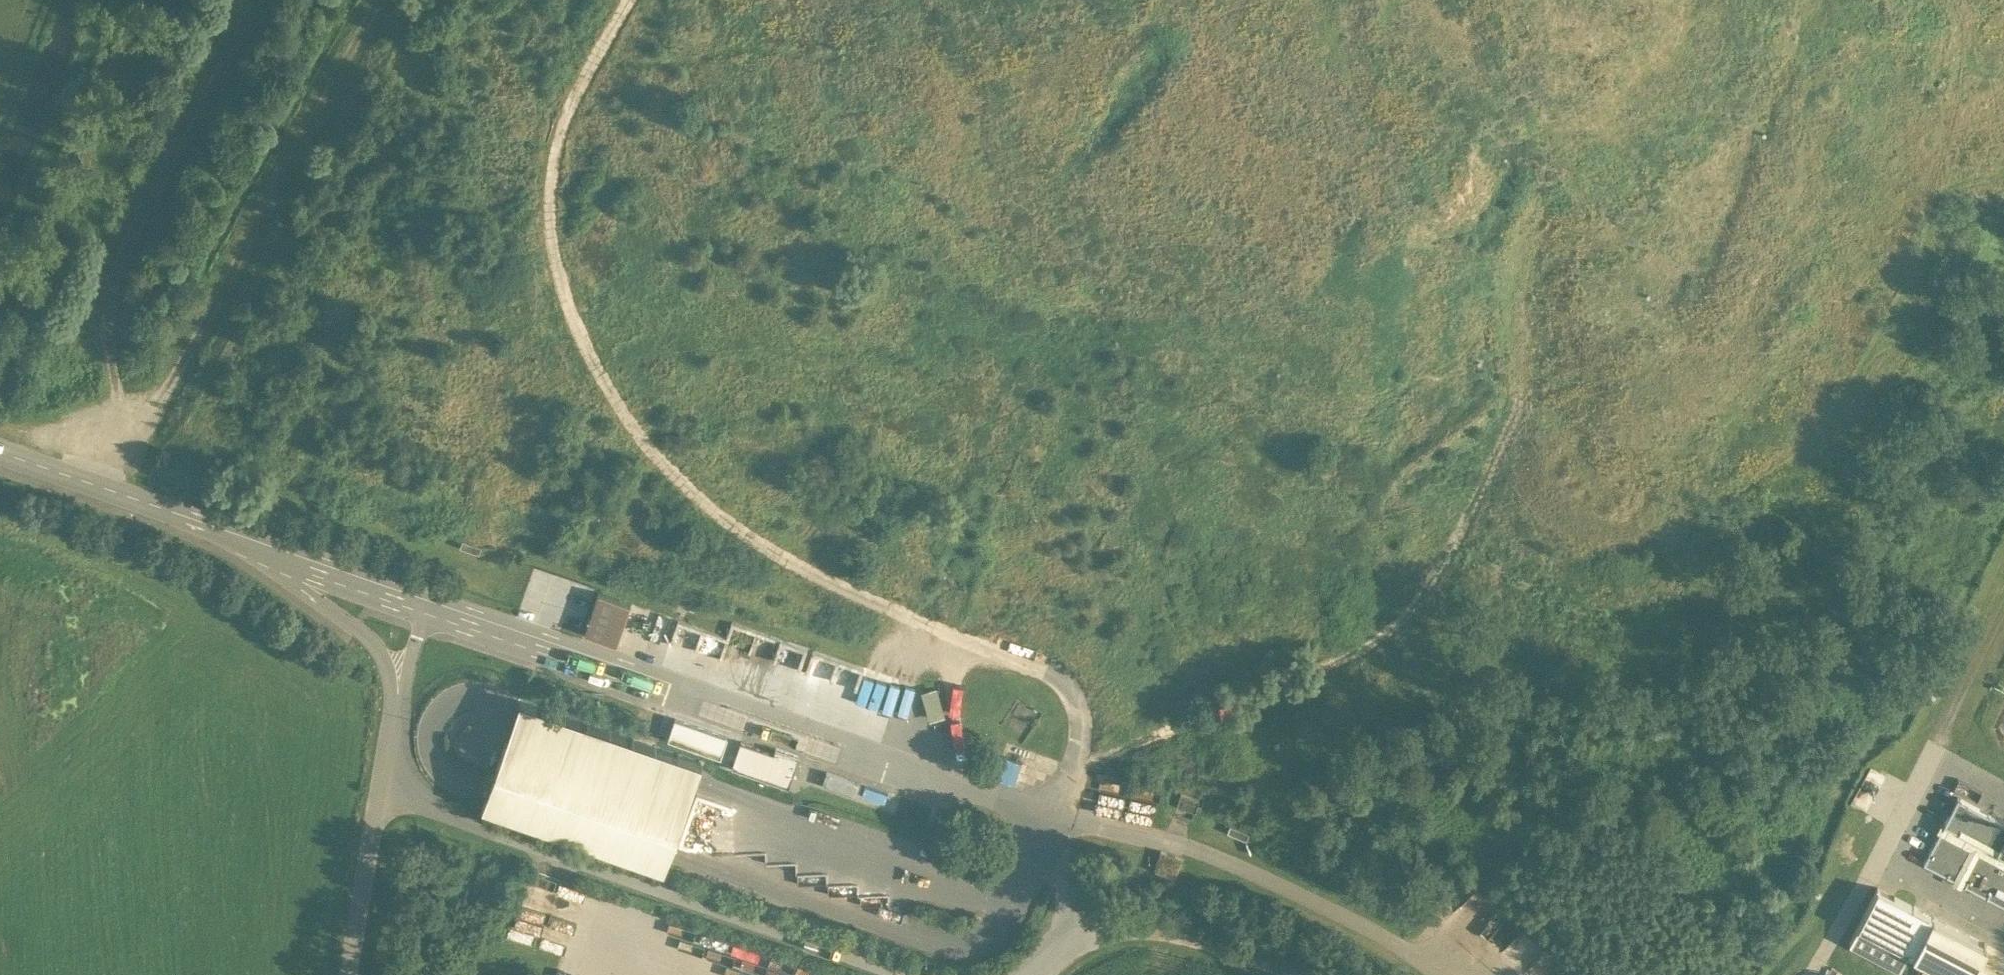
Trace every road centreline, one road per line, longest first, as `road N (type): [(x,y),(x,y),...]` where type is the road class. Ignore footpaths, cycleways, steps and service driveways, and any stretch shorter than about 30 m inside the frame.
road 1 (unclassified): [(397,706),(348,974)]
road 2 (unclassified): [(232,531),(365,633),(381,650),(397,706)]
road 3 (unclassified): [(0,451),(232,531)]
road 4 (unclassified): [(232,531),(430,600)]

